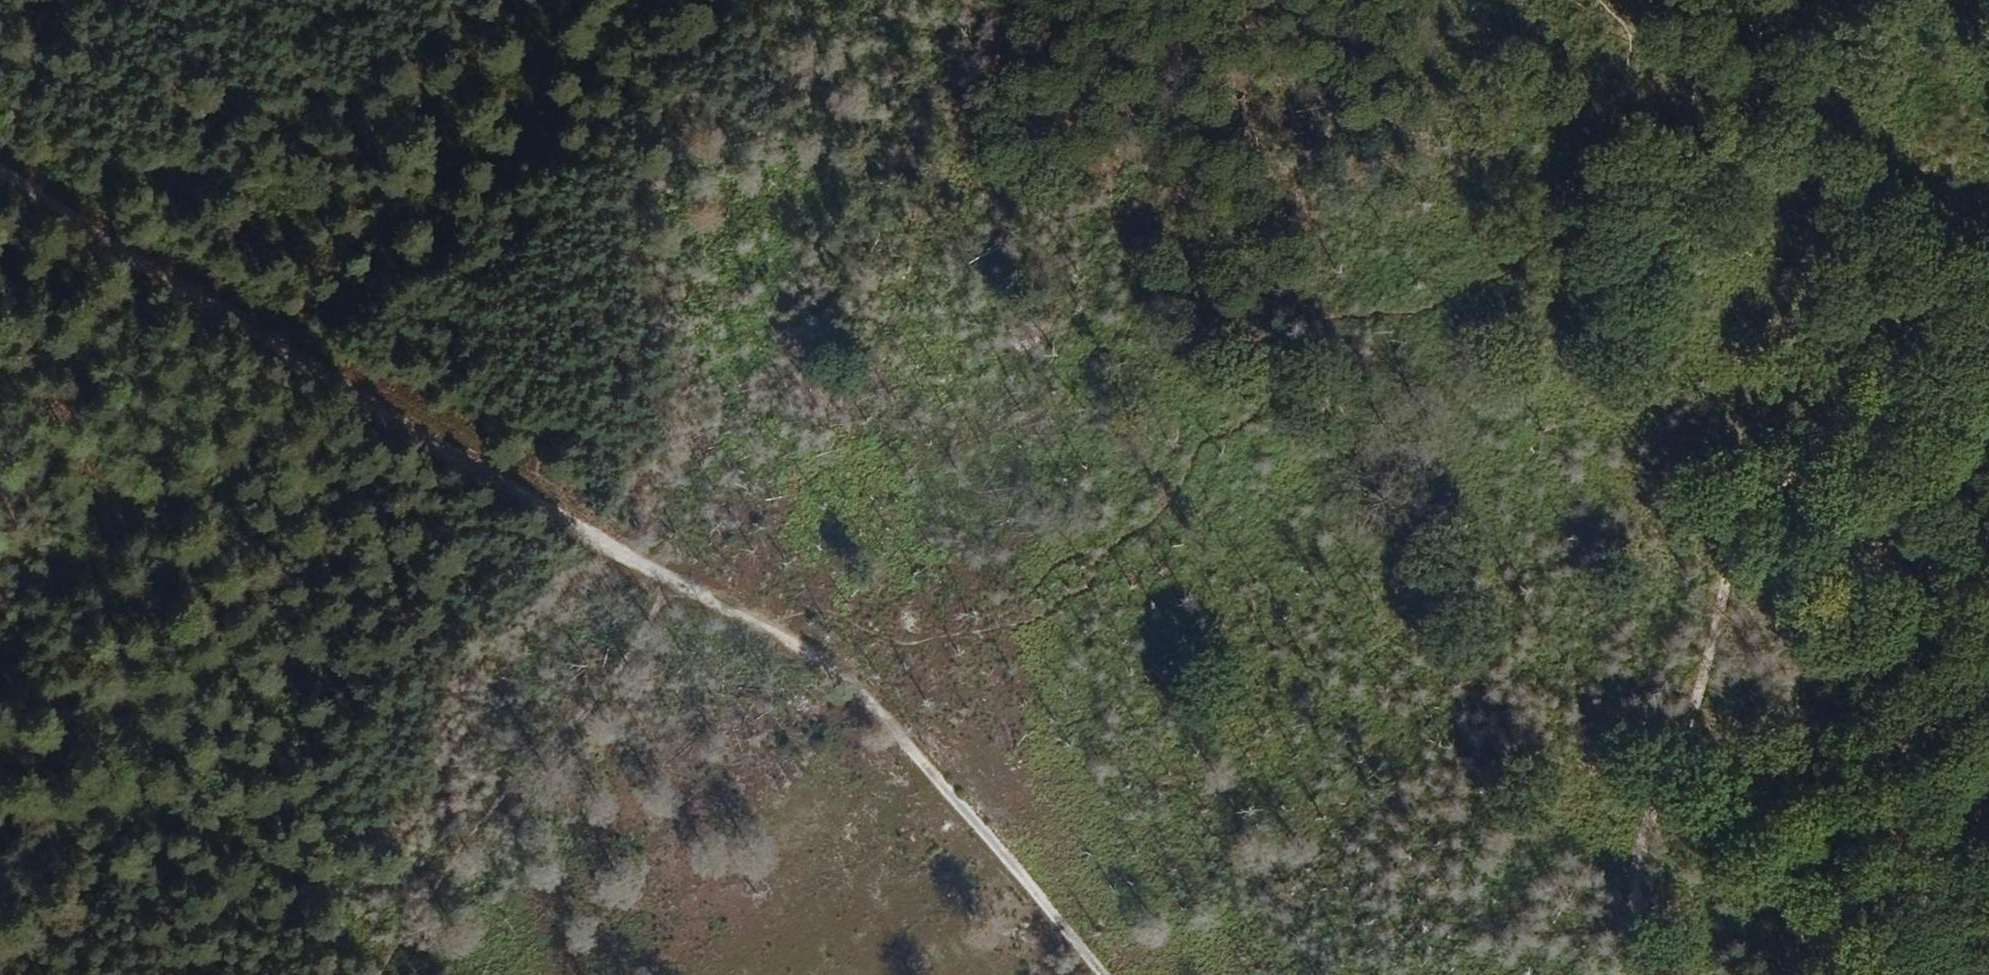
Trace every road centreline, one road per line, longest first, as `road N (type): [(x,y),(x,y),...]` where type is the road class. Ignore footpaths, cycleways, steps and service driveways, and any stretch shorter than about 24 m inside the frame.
road 1 (track): [(665,598),(0,173)]
road 2 (track): [(665,598),(891,704),(1117,974)]

